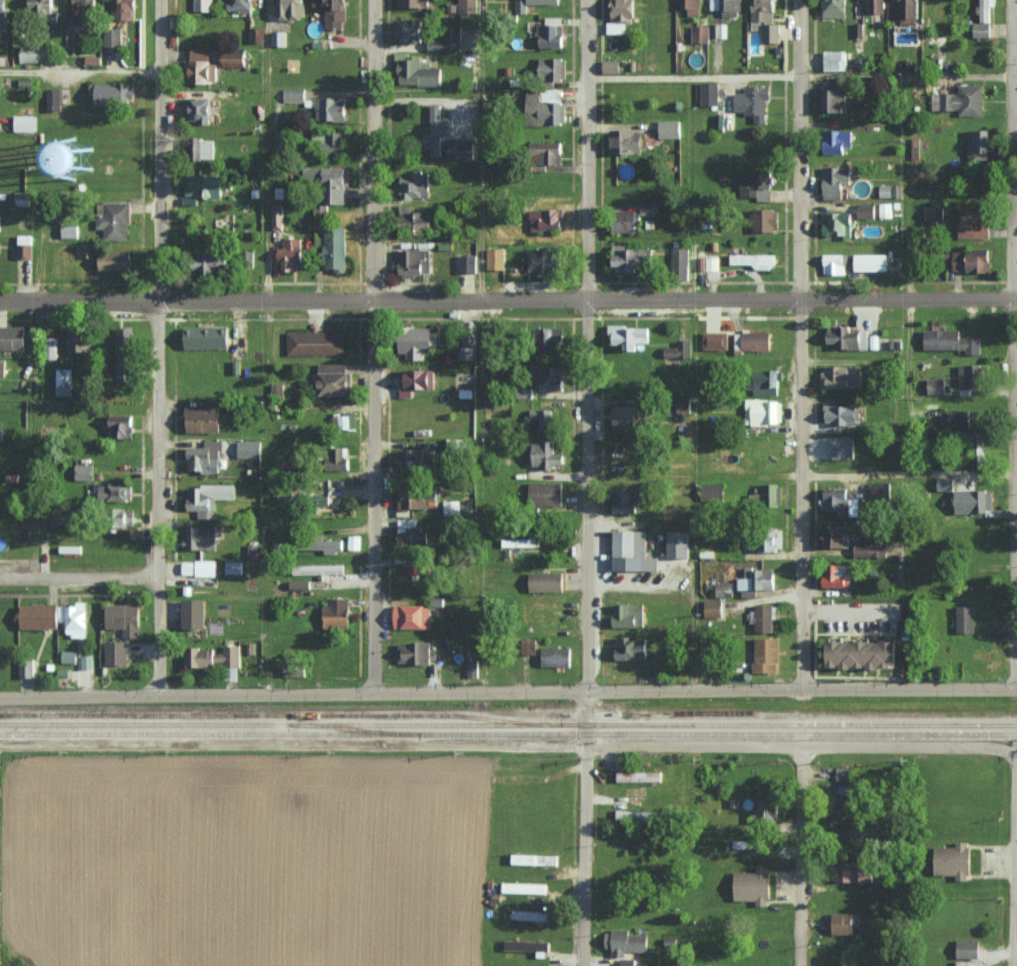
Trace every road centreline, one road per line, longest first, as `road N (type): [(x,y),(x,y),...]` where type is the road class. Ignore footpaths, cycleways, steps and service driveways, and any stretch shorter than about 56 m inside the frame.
road 1 (residential): [(1016,689),(0,697)]
road 2 (residential): [(1016,299),(0,301)]
road 3 (residential): [(582,965),(583,0)]
road 4 (residential): [(158,694),(160,0)]
road 5 (residential): [(371,693),(372,0)]
road 6 (residential): [(805,688),(800,0)]
road 7 (residential): [(1016,620),(1012,0)]
road 8 (residential): [(795,965),(801,745)]
road 9 (residential): [(801,745),(583,745)]
road 10 (residential): [(157,574),(0,576)]
road 11 (residential): [(1013,965),(1016,813)]

